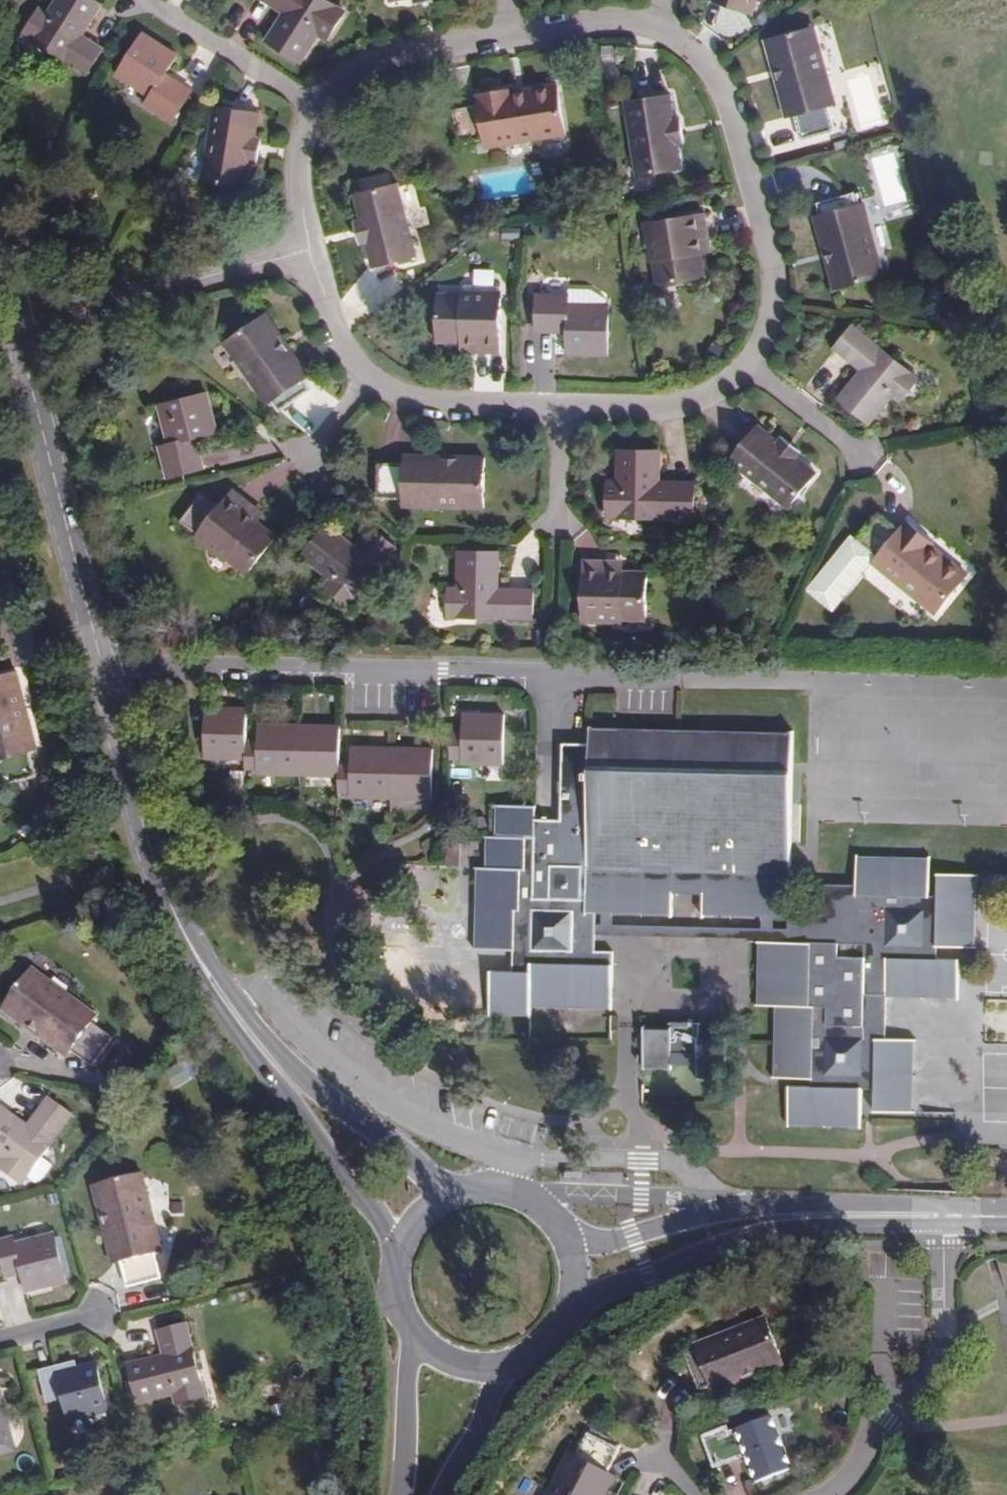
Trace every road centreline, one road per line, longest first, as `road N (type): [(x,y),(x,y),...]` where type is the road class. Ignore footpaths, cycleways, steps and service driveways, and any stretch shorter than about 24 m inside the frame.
road 1 (residential): [(620,676),(204,666),(103,680)]
road 2 (residential): [(657,24),(713,70),(761,211),(774,275),(769,322),(749,366)]
road 3 (tertiary): [(103,680),(158,879),(235,1016)]
road 4 (tertiary): [(17,330),(103,680)]
road 5 (residential): [(944,1216),(946,1367),(823,1494)]
road 6 (residential): [(309,251),(17,330)]
road 7 (tertiary): [(454,1192),(235,1016)]
road 8 (tertiary): [(235,1016),(397,1245)]
road 9 (tertiary): [(574,1308),(805,1216)]
road 10 (tertiary): [(805,1216),(734,1211),(572,1249)]
road 11 (residential): [(315,106),(364,65),(510,34)]
road 12 (residential): [(561,408),(432,403),(365,377)]
road 13 (residential): [(146,0),(315,106)]
road 14 (residential): [(749,366),(678,405),(561,408)]
road 15 (tertiary): [(414,1344),(404,1494)]
road 16 (residential): [(510,34),(593,20),(657,24)]
road 17 (residential): [(309,251),(299,162),(315,106)]
road 18 (tertiary): [(445,1494),(520,1368)]
road 19 (tertiary): [(572,1249),(536,1203),(483,1187),(454,1192)]
road 20 (residential): [(861,455),(749,366)]
road 21 (tertiary): [(944,1216),(805,1216)]
road 22 (residential): [(365,377),(309,251)]

